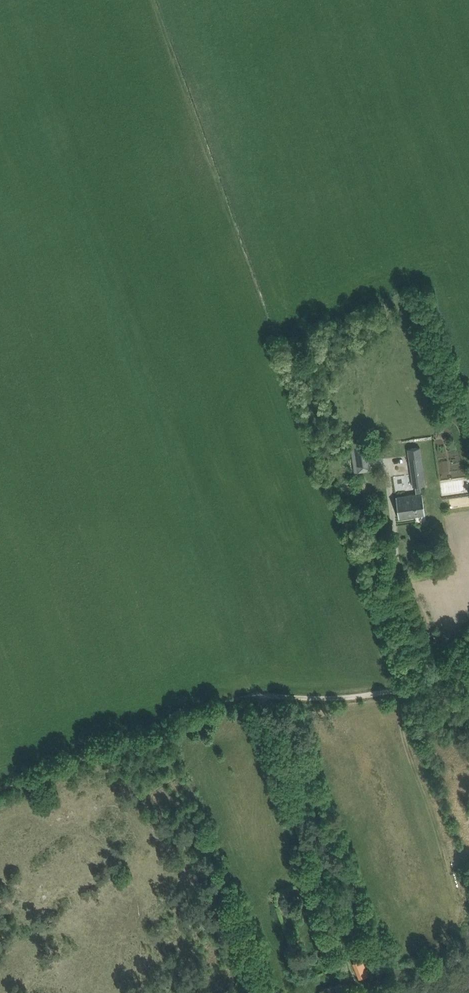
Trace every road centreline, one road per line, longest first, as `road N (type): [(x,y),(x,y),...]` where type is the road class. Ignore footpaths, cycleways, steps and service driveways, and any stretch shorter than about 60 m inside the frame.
road 1 (track): [(468,653),(395,690),(314,701),(244,695),(0,791)]

